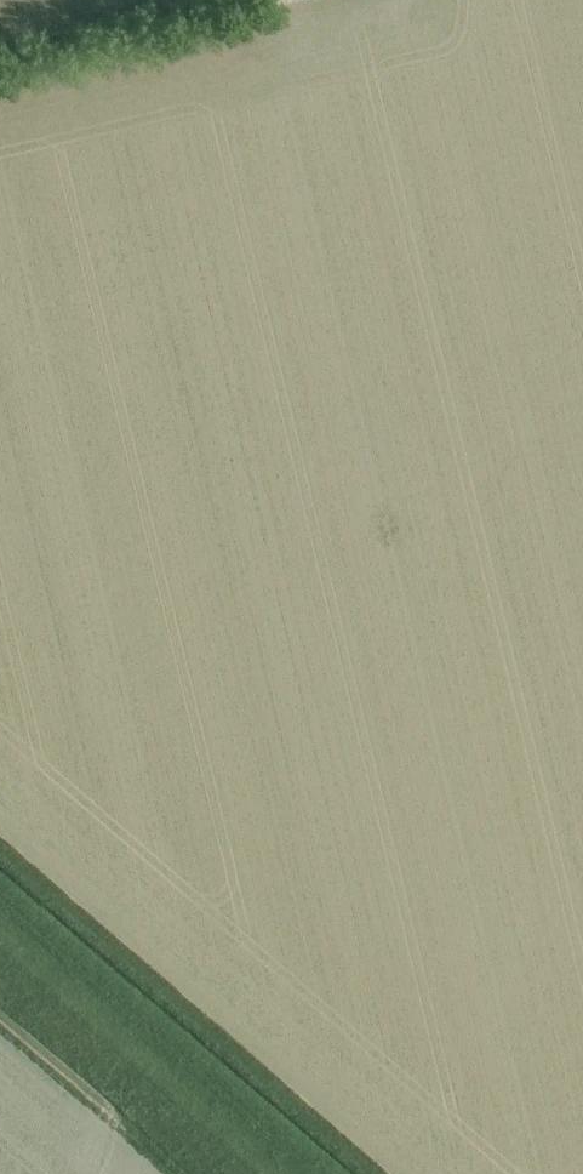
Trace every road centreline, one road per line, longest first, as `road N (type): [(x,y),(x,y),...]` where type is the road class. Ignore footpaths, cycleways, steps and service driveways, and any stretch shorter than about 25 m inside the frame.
road 1 (track): [(315,1173),(0,902)]

